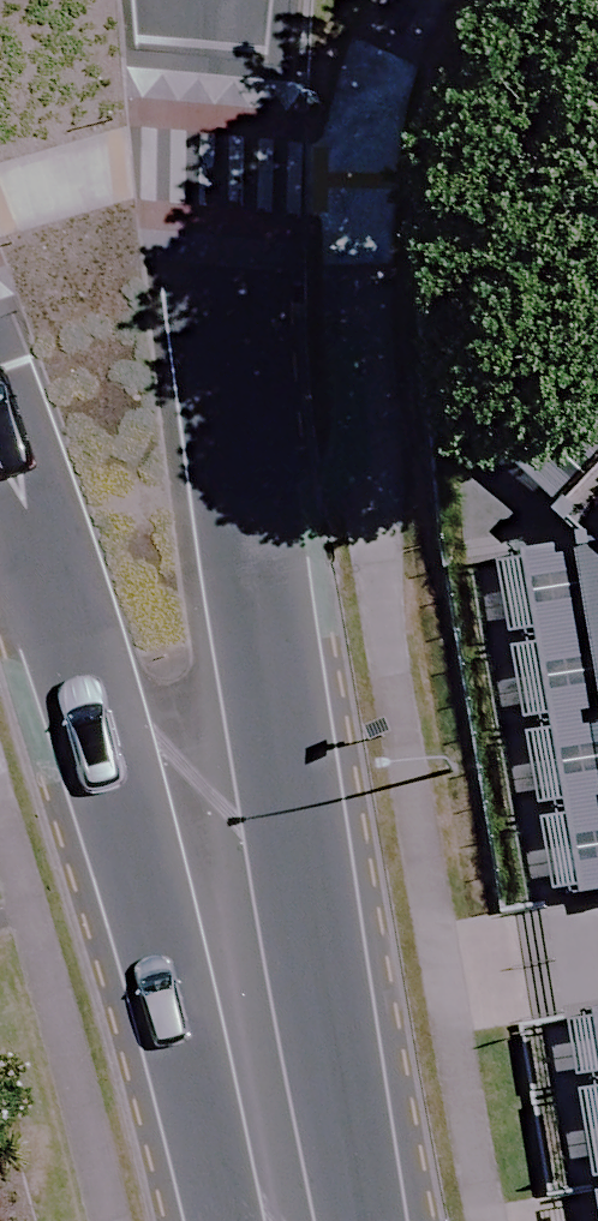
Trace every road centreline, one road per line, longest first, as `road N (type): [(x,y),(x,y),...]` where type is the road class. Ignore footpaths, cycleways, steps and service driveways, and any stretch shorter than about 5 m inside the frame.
road 1 (secondary): [(203,0),(261,665),(211,844)]
road 2 (secondary): [(211,844),(96,705),(0,429)]
road 3 (secondary): [(211,844),(293,1220)]

